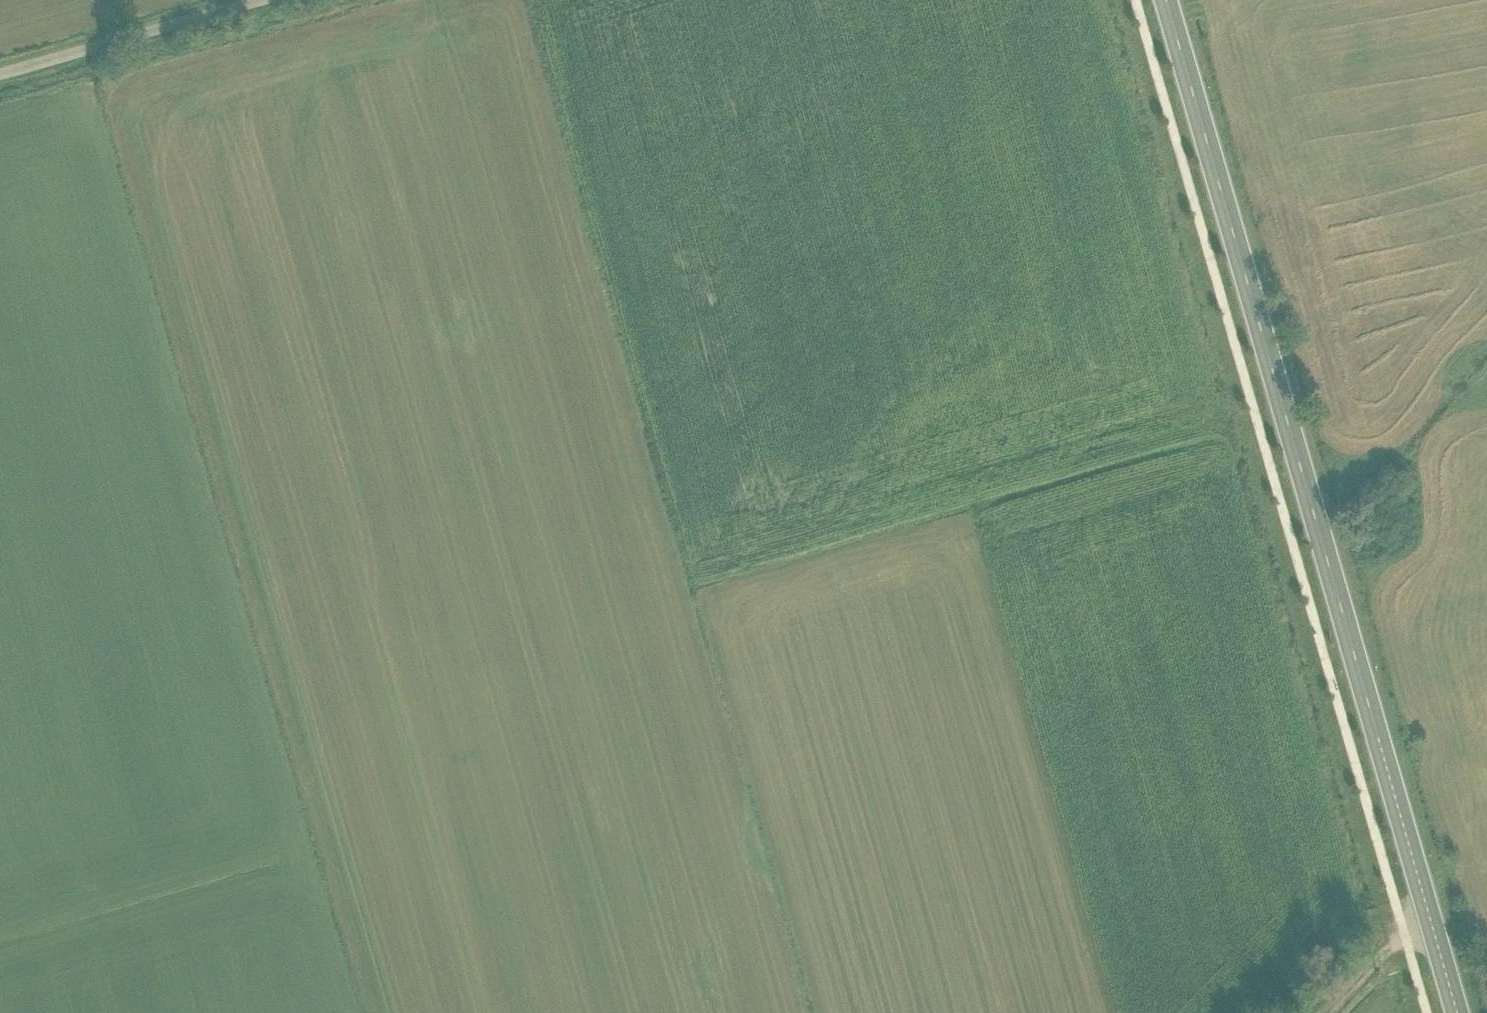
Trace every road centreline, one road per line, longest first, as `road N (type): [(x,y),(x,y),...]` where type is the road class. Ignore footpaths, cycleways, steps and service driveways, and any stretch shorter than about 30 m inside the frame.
road 1 (secondary): [(1159,0),(1460,1012)]
road 2 (track): [(0,75),(266,0)]

